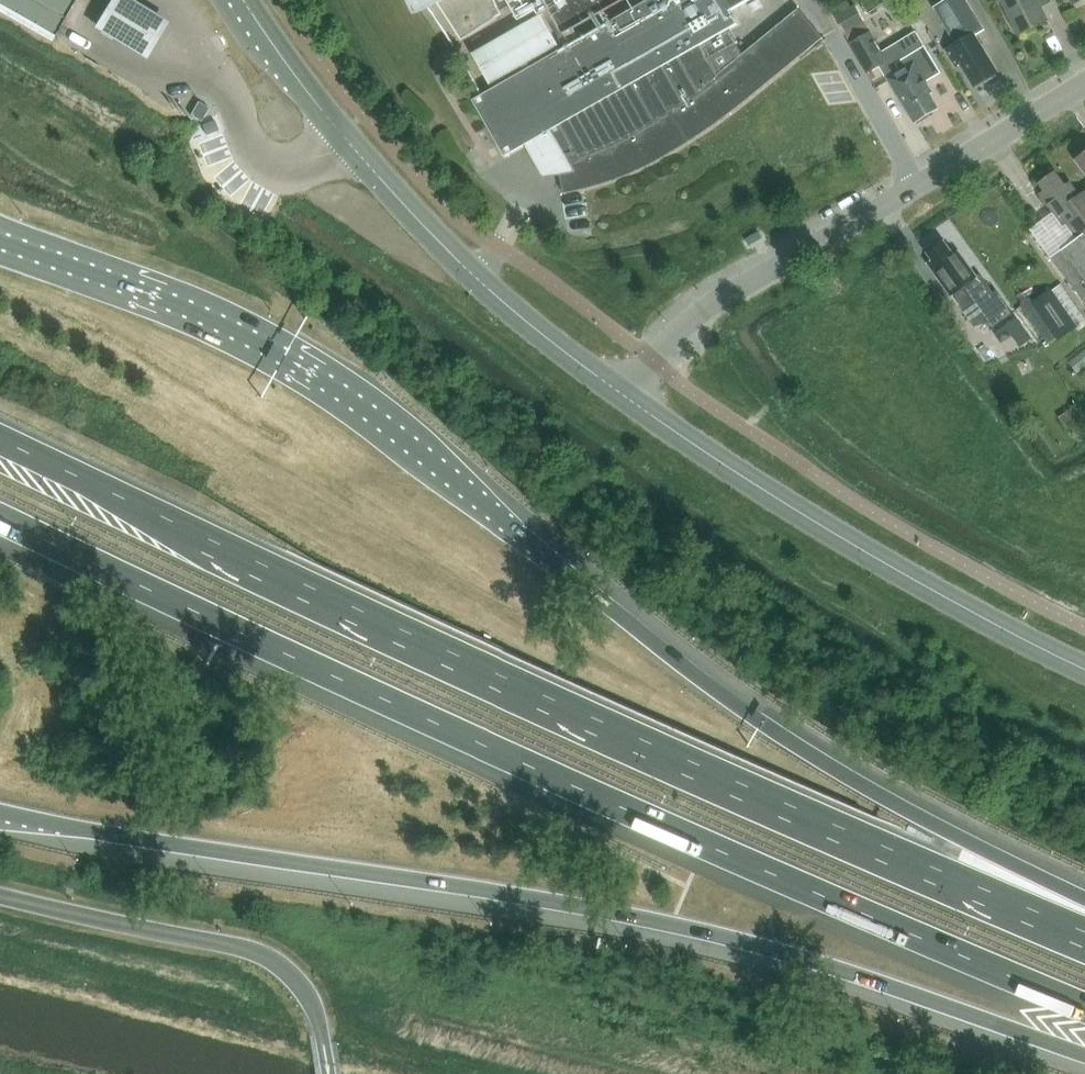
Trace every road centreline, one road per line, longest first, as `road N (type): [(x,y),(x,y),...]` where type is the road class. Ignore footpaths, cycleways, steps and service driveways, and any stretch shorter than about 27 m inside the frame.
road 1 (trunk): [(1084,922),(725,695),(299,363),(170,301),(0,248)]
road 2 (trunk): [(1084,939),(695,771),(204,545),(0,440)]
road 3 (trunk): [(0,518),(457,734),(1084,1009)]
road 4 (trunk): [(0,817),(519,896),(717,936),(816,961),(1084,1055)]
road 5 (tertiary): [(633,392),(477,279),(312,98),(243,0)]
road 6 (residential): [(633,392),(679,330),(1084,79)]
road 7 (tertiary): [(633,392),(714,455),(1007,634),(1084,667)]

